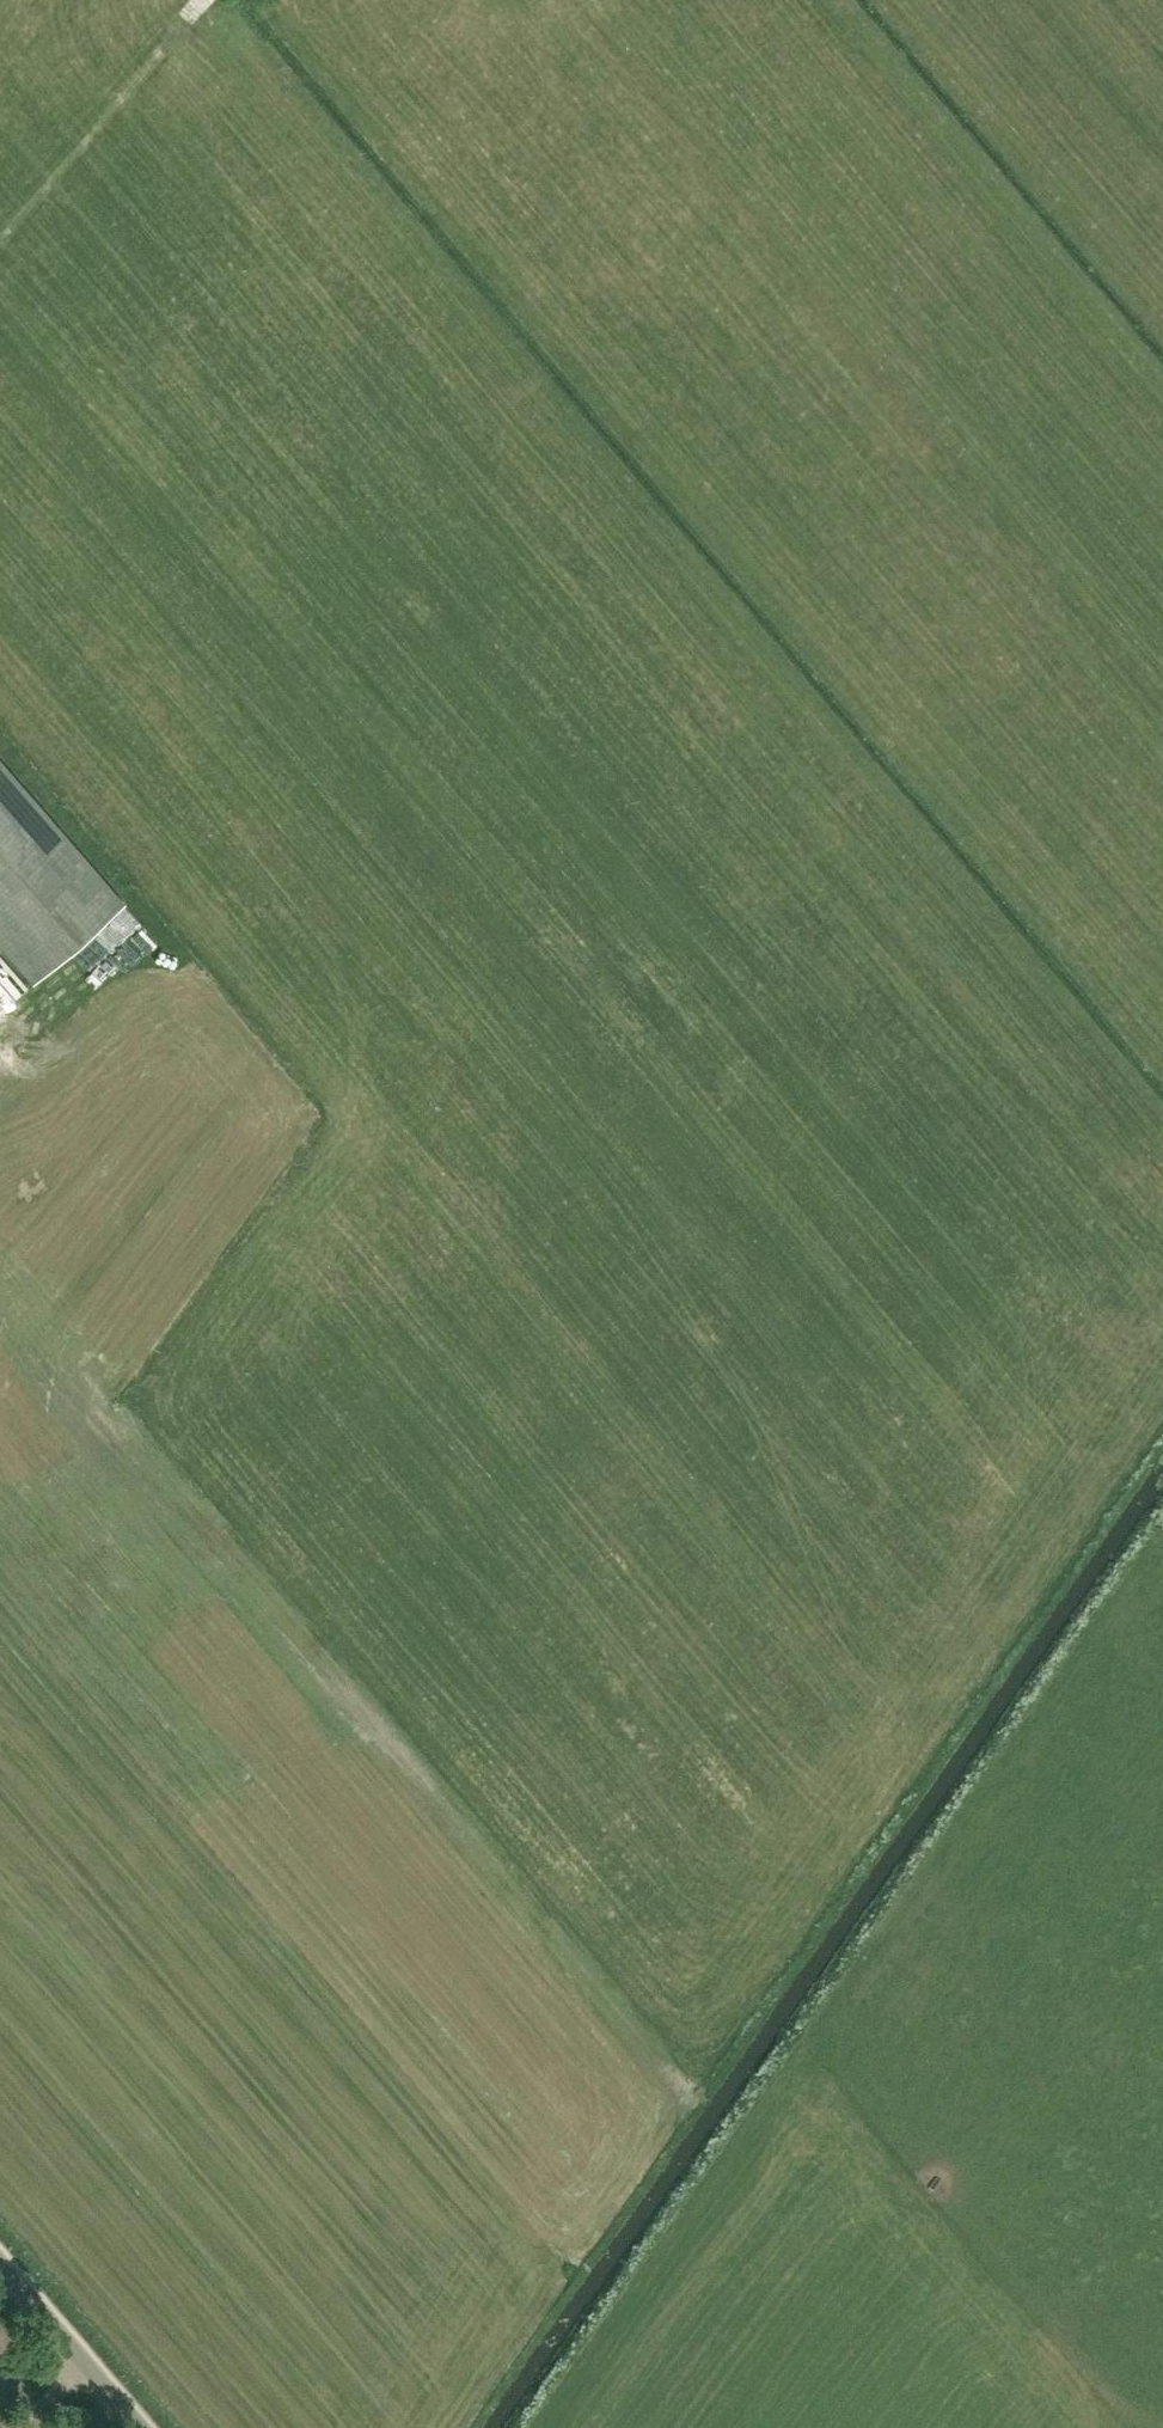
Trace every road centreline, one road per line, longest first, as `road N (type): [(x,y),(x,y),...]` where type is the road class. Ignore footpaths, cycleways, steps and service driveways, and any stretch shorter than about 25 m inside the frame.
road 1 (unclassified): [(129,2427),(0,2276)]

